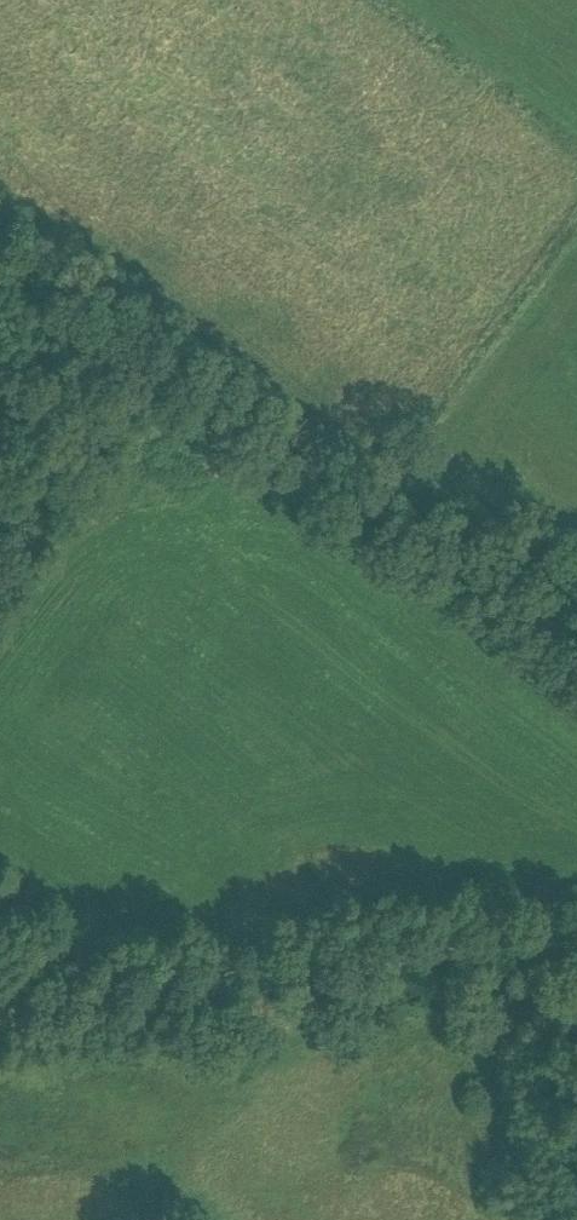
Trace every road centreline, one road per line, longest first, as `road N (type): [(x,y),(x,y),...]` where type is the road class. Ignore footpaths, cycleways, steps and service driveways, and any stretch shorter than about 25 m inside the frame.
road 1 (unclassified): [(576,940),(0,1017)]

